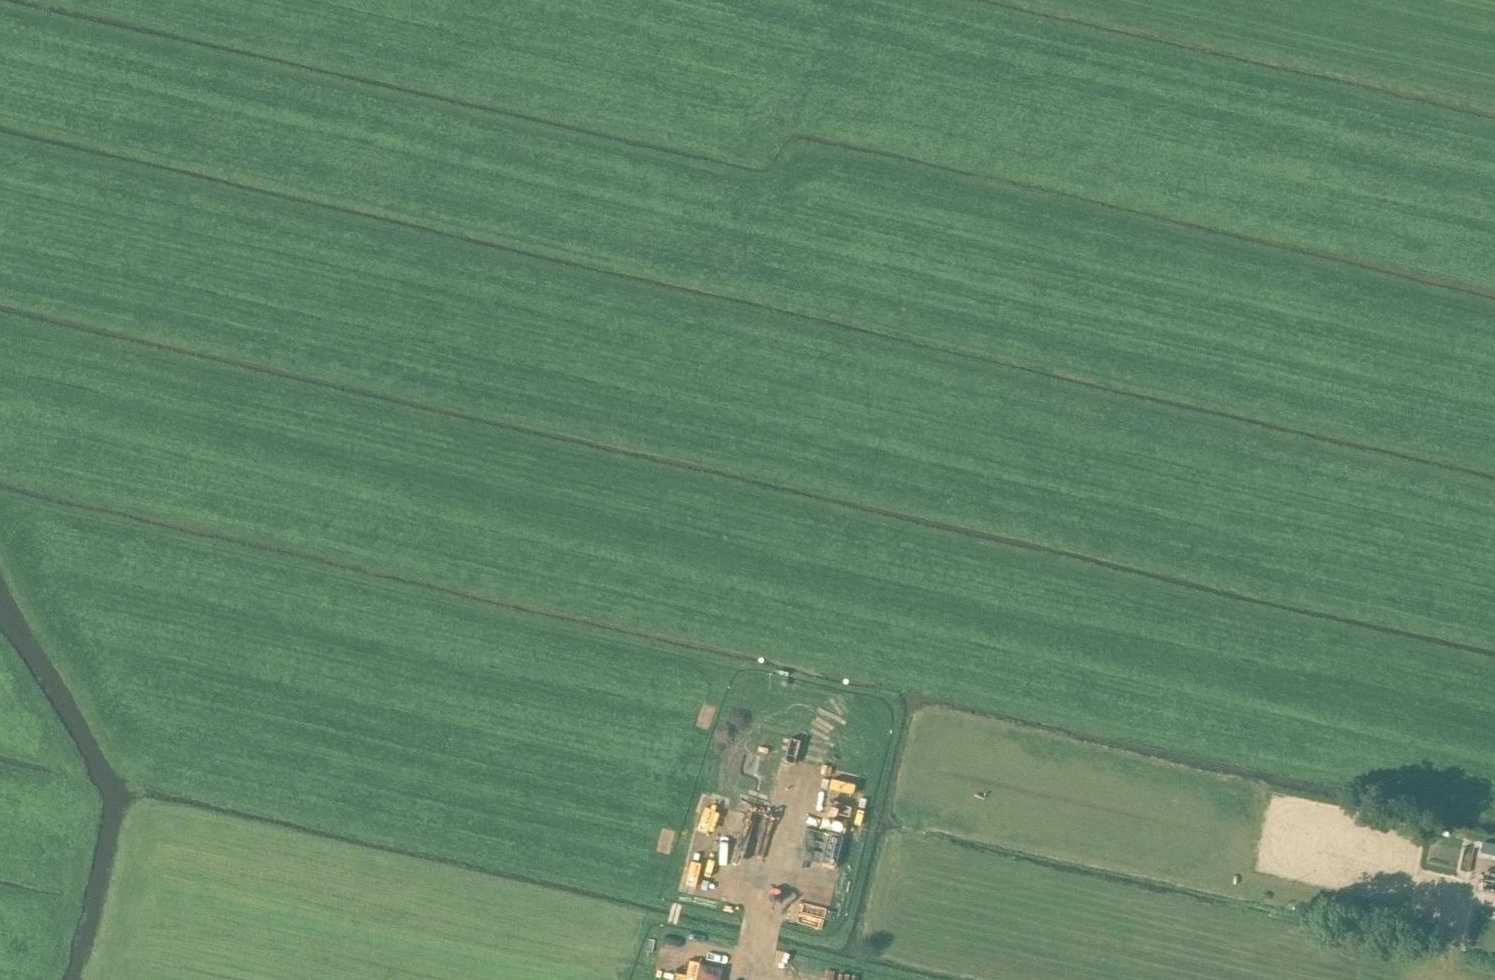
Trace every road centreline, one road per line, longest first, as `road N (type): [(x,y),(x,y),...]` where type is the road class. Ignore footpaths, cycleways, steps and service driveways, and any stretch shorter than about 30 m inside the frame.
road 1 (track): [(46,979),(86,827),(69,757),(0,659)]

